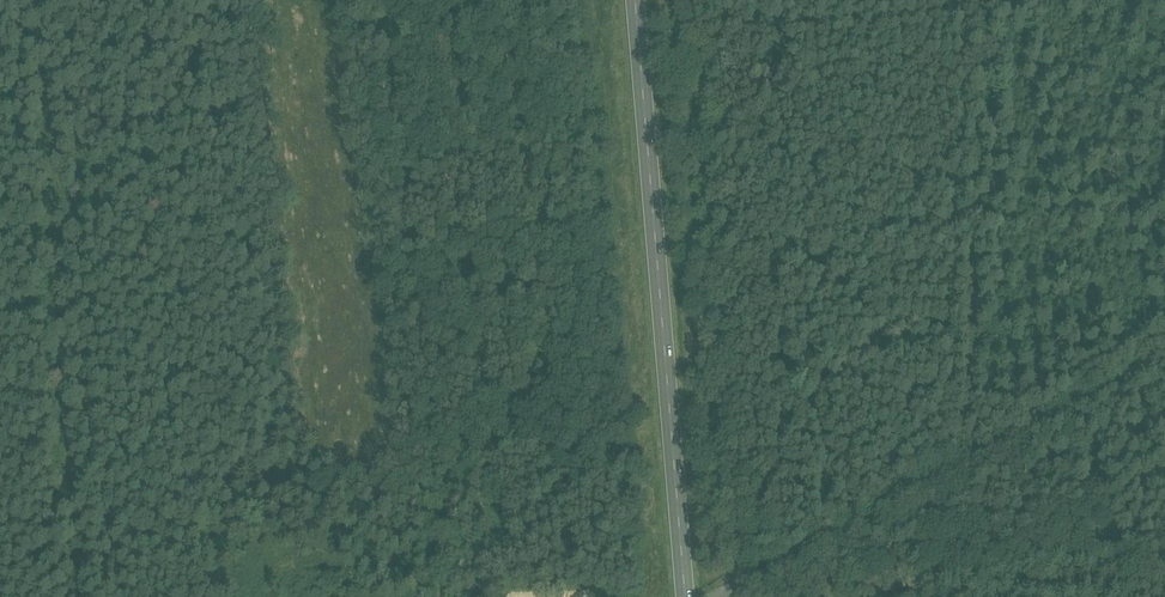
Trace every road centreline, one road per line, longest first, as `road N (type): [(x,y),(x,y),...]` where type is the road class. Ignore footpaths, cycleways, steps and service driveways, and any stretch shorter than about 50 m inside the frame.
road 1 (primary): [(684,596),(633,0)]
road 2 (track): [(711,596),(1164,348)]
road 3 (track): [(930,473),(951,0)]

